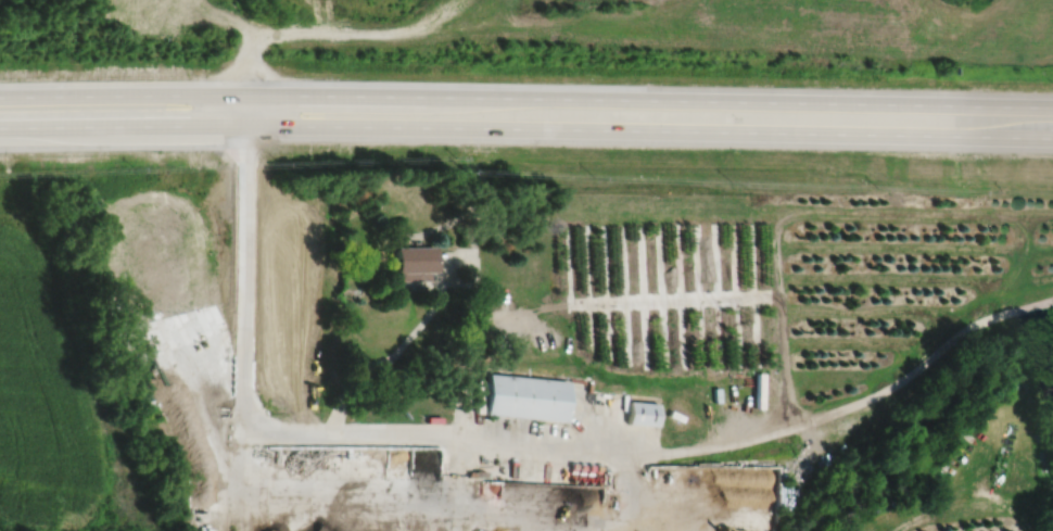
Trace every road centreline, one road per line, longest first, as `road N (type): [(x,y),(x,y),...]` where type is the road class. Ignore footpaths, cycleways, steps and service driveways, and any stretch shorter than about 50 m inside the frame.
road 1 (track): [(1052,300),(972,327),(898,384),(851,407),(712,448),(584,455),(429,432),(270,431),(245,405)]
road 2 (primary): [(245,125),(1038,137)]
road 3 (primary): [(1052,107),(436,97)]
road 4 (primary): [(245,96),(0,96)]
road 5 (track): [(777,298),(568,303)]
road 6 (track): [(772,227),(787,430)]
road 7 (primary): [(436,97),(245,96)]
road 8 (primary): [(92,126),(245,125)]

